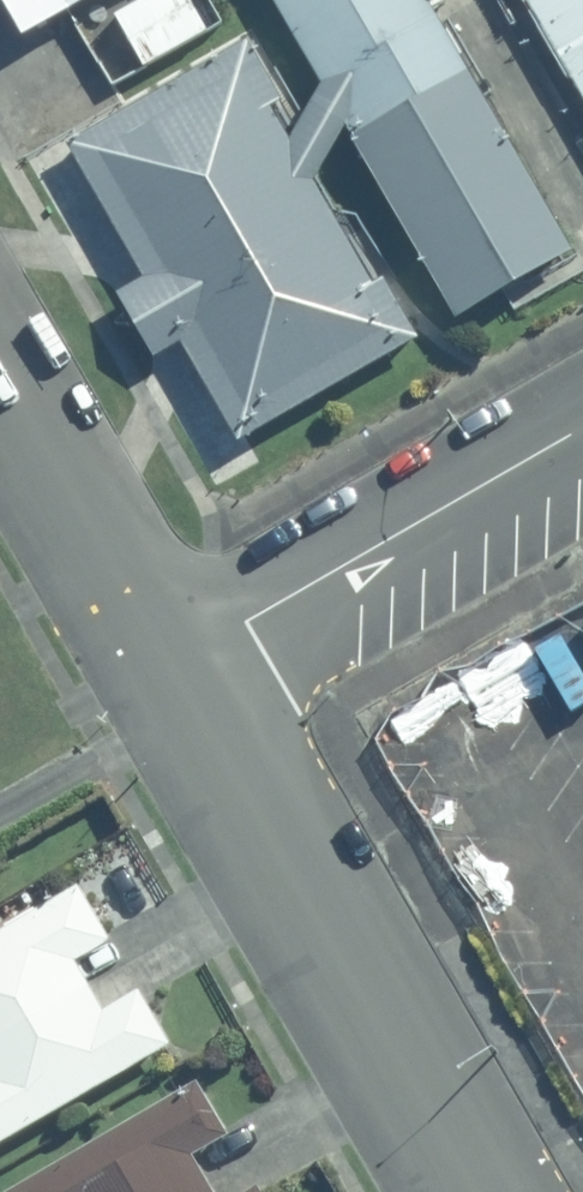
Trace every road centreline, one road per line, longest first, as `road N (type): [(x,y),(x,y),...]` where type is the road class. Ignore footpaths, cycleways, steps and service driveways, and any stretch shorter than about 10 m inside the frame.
road 1 (residential): [(182,675),(477,1191)]
road 2 (unclassified): [(582,445),(182,675)]
road 3 (residential): [(0,361),(182,675)]

